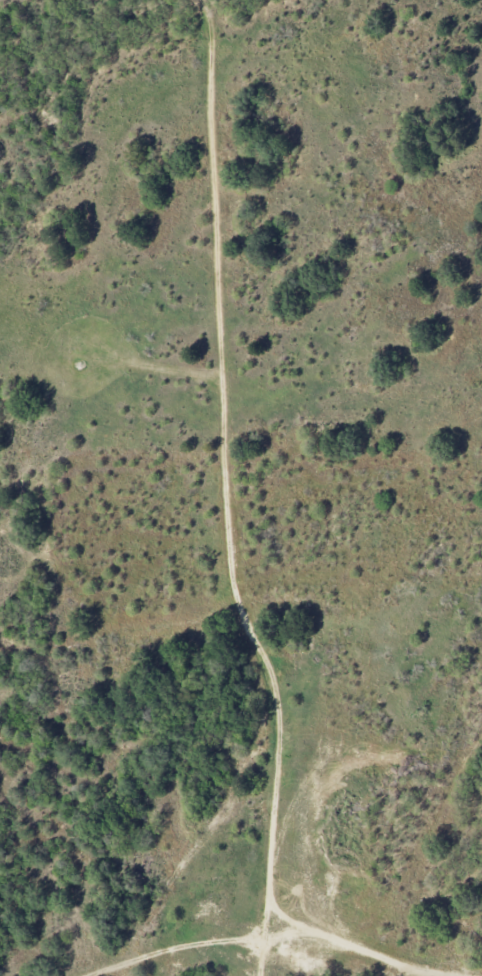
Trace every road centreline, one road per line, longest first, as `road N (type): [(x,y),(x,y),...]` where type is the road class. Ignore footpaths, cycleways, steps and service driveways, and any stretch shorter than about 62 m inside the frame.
road 1 (track): [(194,0),(211,91),(227,526),(276,743),(263,975)]
road 2 (track): [(89,975),(239,927),(334,939)]
road 3 (track): [(268,891),(282,915),(315,932),(449,975)]

